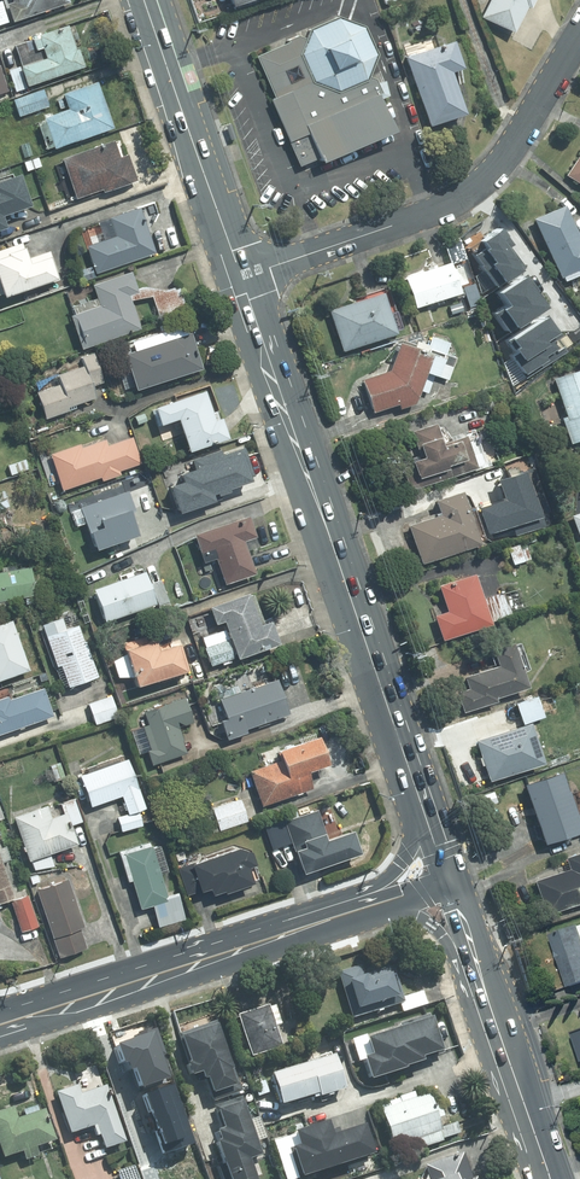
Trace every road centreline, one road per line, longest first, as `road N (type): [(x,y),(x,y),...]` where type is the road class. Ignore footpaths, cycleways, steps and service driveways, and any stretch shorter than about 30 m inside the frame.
road 1 (primary): [(447,884),(241,279)]
road 2 (primary): [(0,1022),(447,884)]
road 3 (residential): [(241,279),(445,207),(471,191),(496,168),(579,33)]
road 4 (secondary): [(447,884),(545,1178)]
road 5 (primary): [(241,279),(144,0)]

